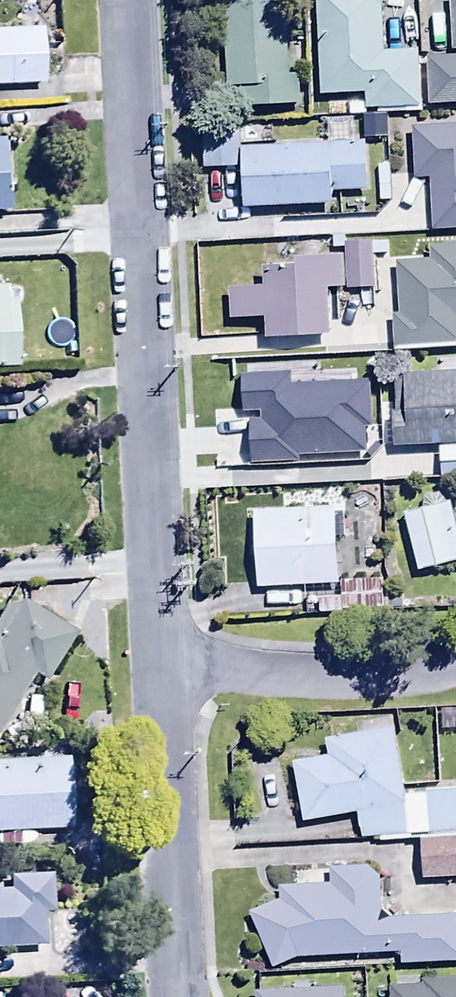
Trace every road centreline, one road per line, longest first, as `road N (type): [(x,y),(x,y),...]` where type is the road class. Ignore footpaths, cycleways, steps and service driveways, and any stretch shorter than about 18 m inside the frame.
road 1 (residential): [(128,0),(161,663)]
road 2 (residential): [(161,663),(179,996)]
road 3 (residential): [(161,663),(350,680),(455,664)]

